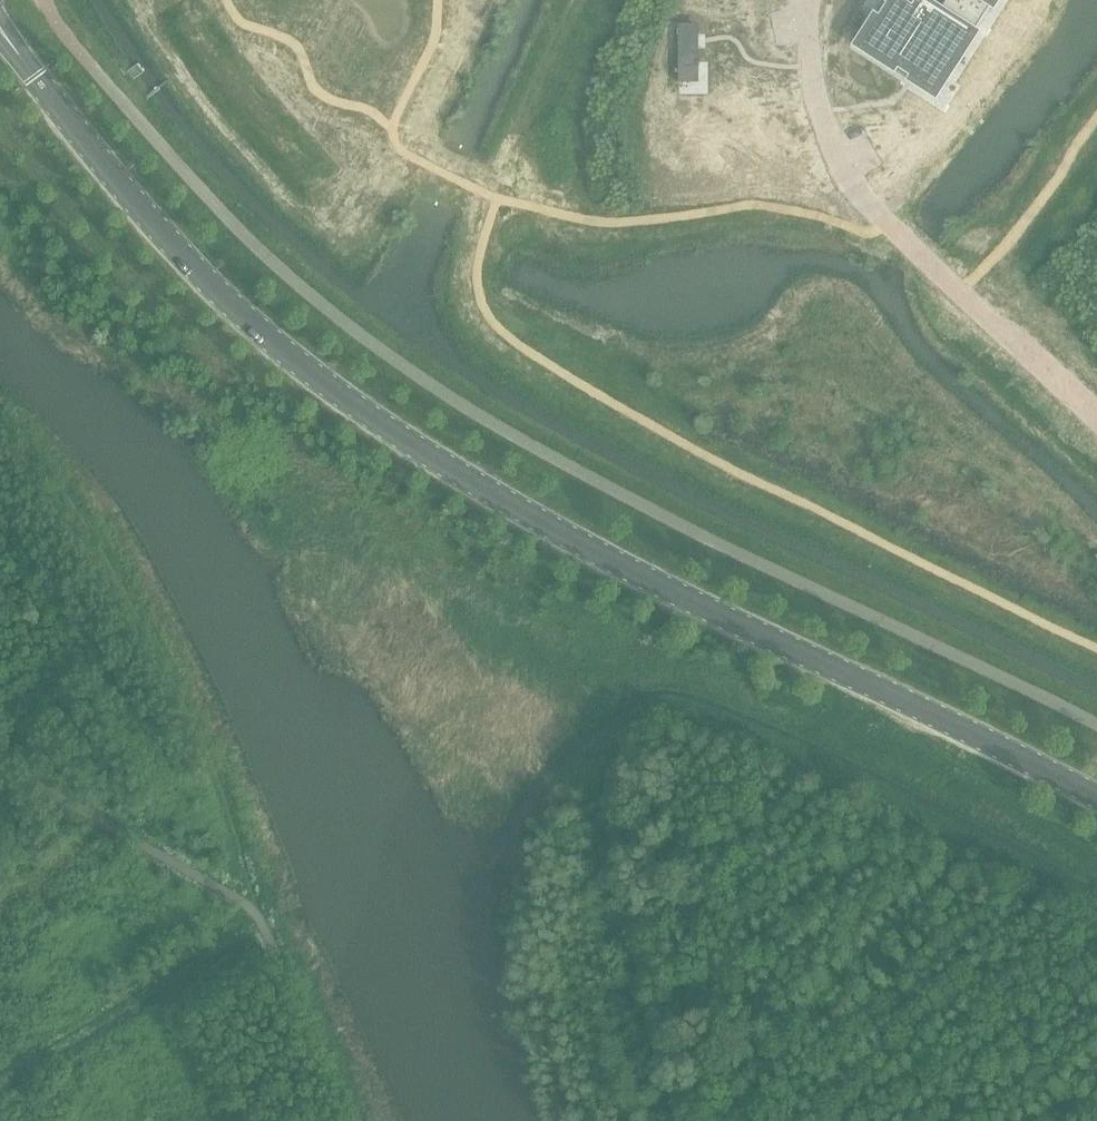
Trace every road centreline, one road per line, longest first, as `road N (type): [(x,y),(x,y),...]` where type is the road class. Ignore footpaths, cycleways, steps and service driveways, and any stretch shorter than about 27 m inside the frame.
road 1 (secondary): [(1096,799),(690,601),(412,448),(224,298),(106,168),(0,27)]

